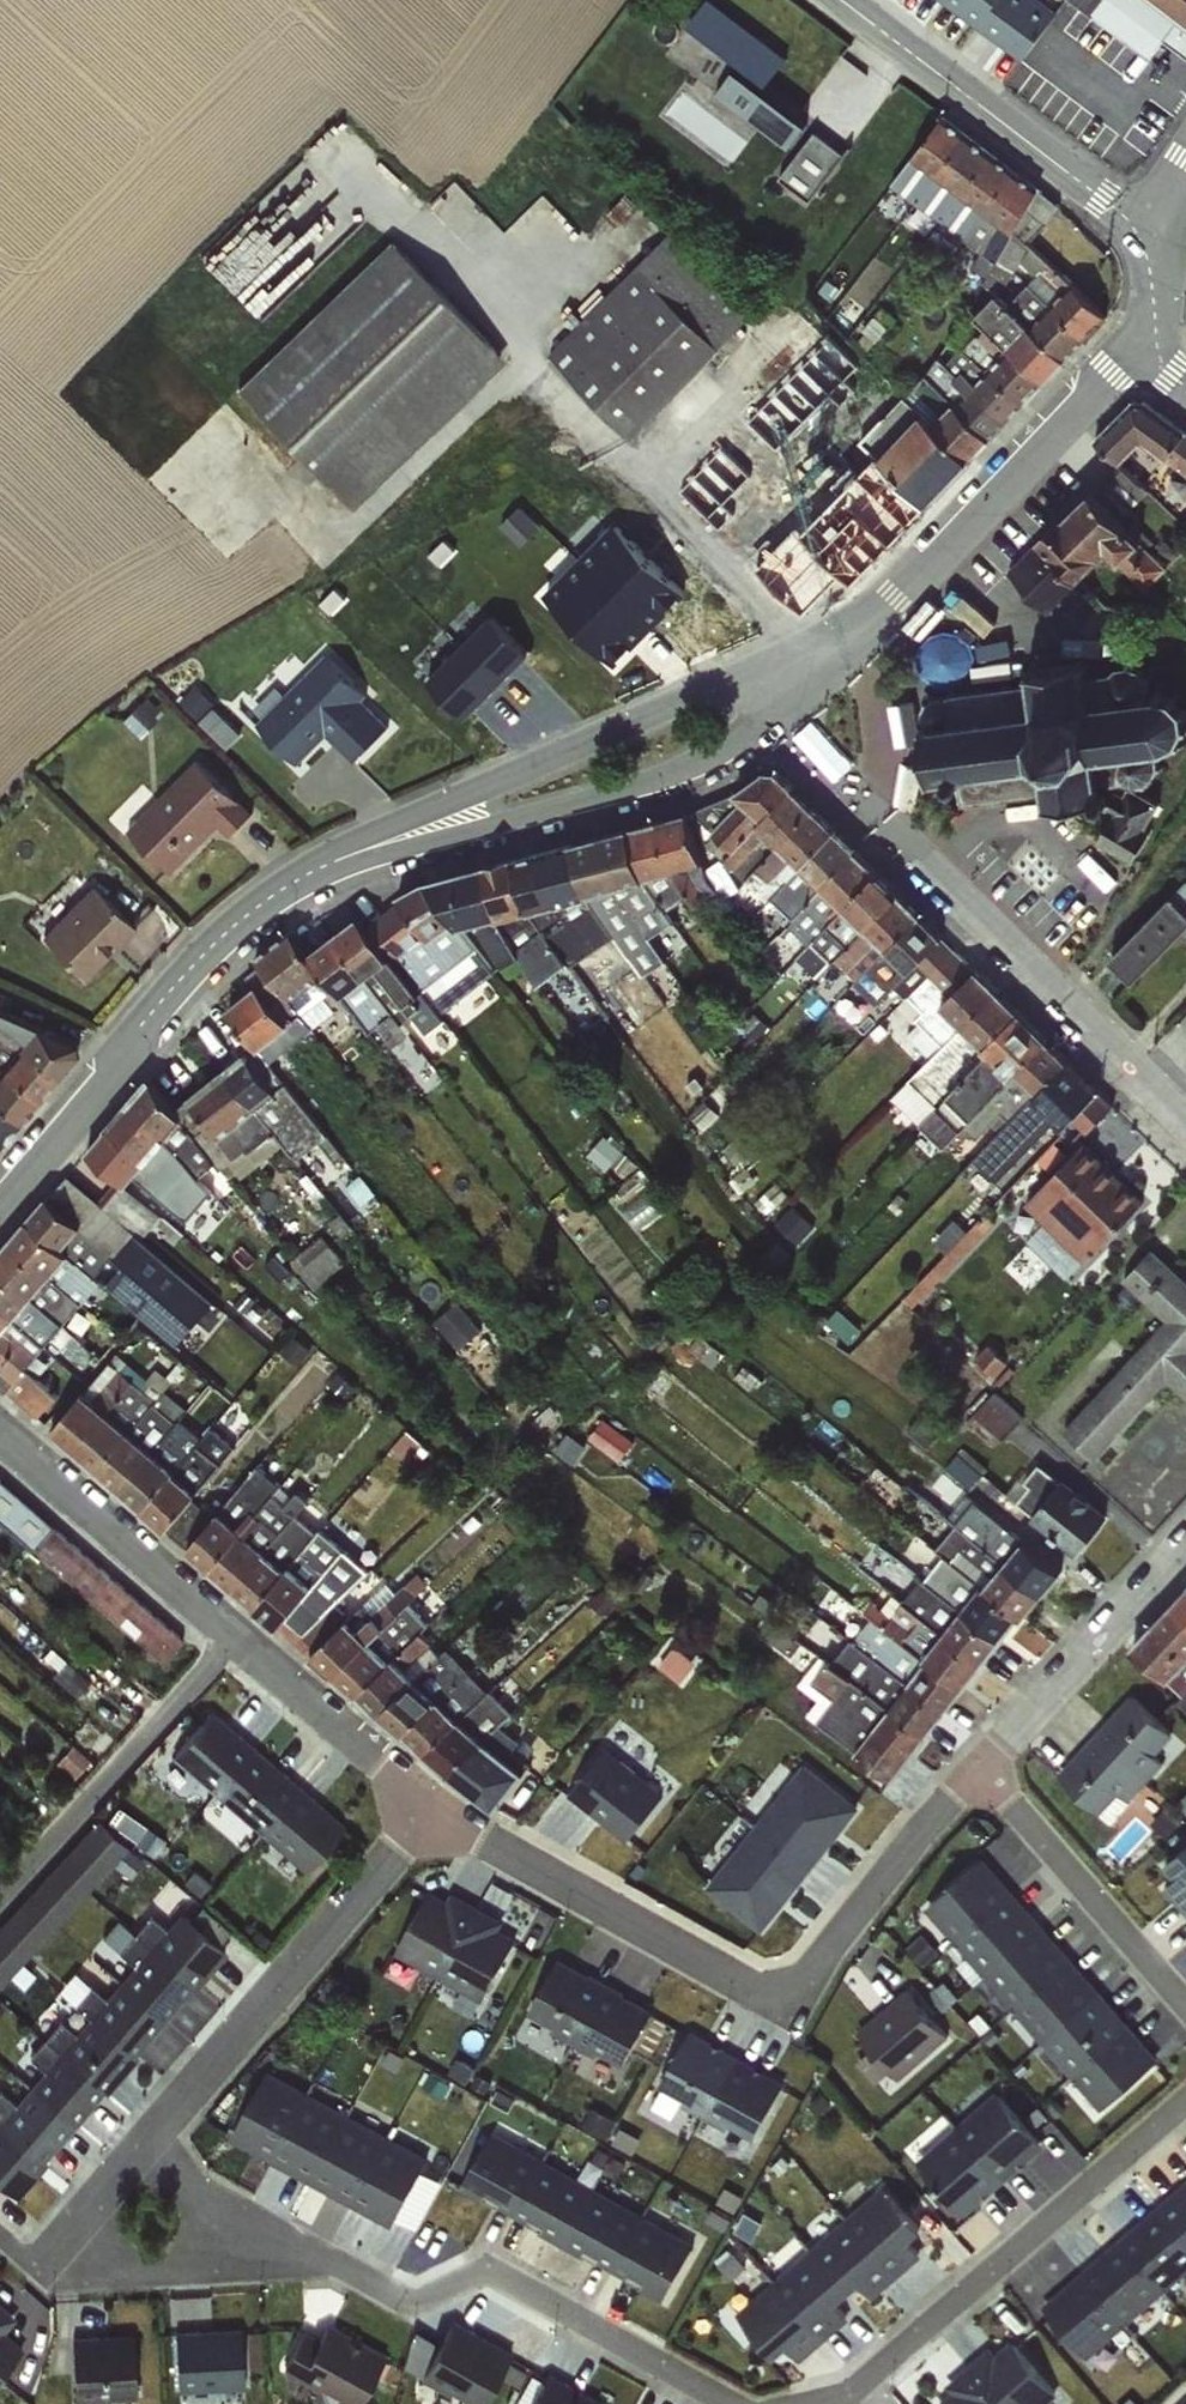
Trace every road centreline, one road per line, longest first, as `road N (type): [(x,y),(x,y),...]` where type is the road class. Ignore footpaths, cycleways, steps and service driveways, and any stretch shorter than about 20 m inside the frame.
road 1 (residential): [(434,1815),(788,2005),(978,1770)]
road 2 (residential): [(784,687),(803,736),(920,865),(1185,1126)]
road 3 (residential): [(0,1437),(240,1637),(434,1815)]
road 4 (residential): [(706,2403),(536,2286),(503,2279),(425,2303),(338,2262),(195,2242)]
road 5 (residential): [(1156,341),(1111,371),(784,687)]
road 6 (residential): [(336,866),(638,785),(734,744),(784,687)]
road 7 (residential): [(784,687),(662,706),(336,866)]
road 8 (residential): [(336,866),(269,902),(196,960),(0,1198)]
road 9 (residential): [(140,2168),(434,1815)]
road 10 (residential): [(1185,2121),(908,2375),(864,2403)]
road 11 (tertiary): [(1136,231),(841,0)]
road 12 (residential): [(978,1770),(1185,2014)]
road 13 (residential): [(978,1770),(1185,1544)]
road 14 (residential): [(140,2168),(117,2180),(101,2210),(106,2243),(122,2260),(157,2268),(195,2242)]

